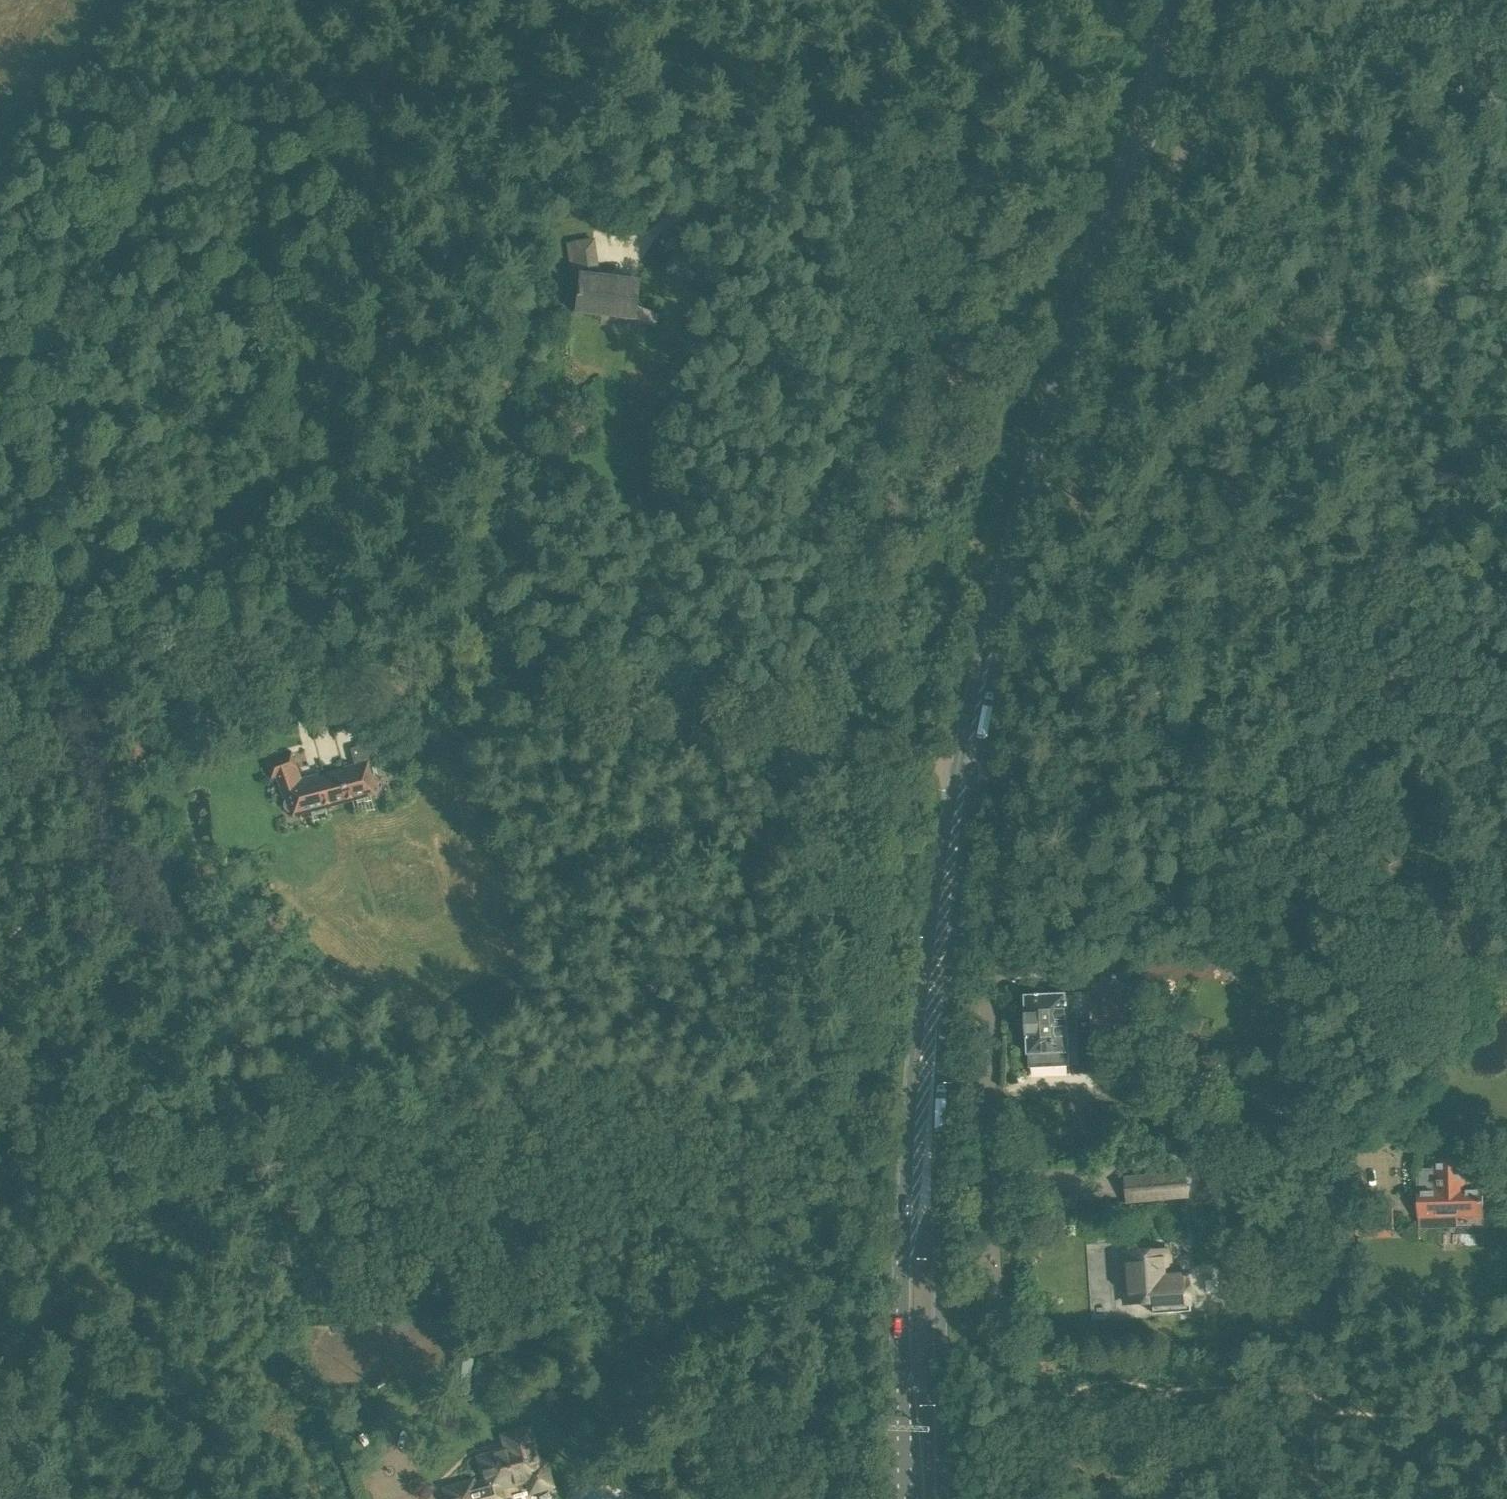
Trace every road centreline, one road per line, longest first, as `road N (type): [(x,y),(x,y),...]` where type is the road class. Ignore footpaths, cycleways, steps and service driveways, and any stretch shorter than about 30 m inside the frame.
road 1 (unclassified): [(1025,1498),(1006,1410),(981,1066),(992,870),(1195,69),(1220,0)]
road 2 (primary): [(955,808),(1004,577),(1176,0)]
road 3 (primary): [(955,808),(894,1233),(900,1498)]
road 4 (primary): [(944,1498),(955,808)]
road 5 (track): [(963,755),(327,677)]
road 6 (track): [(1311,74),(1328,193),(1353,214),(1416,234),(1506,302)]
road 7 (track): [(1195,69),(1311,74),(1506,33)]
road 8 (track): [(71,651),(327,677)]

